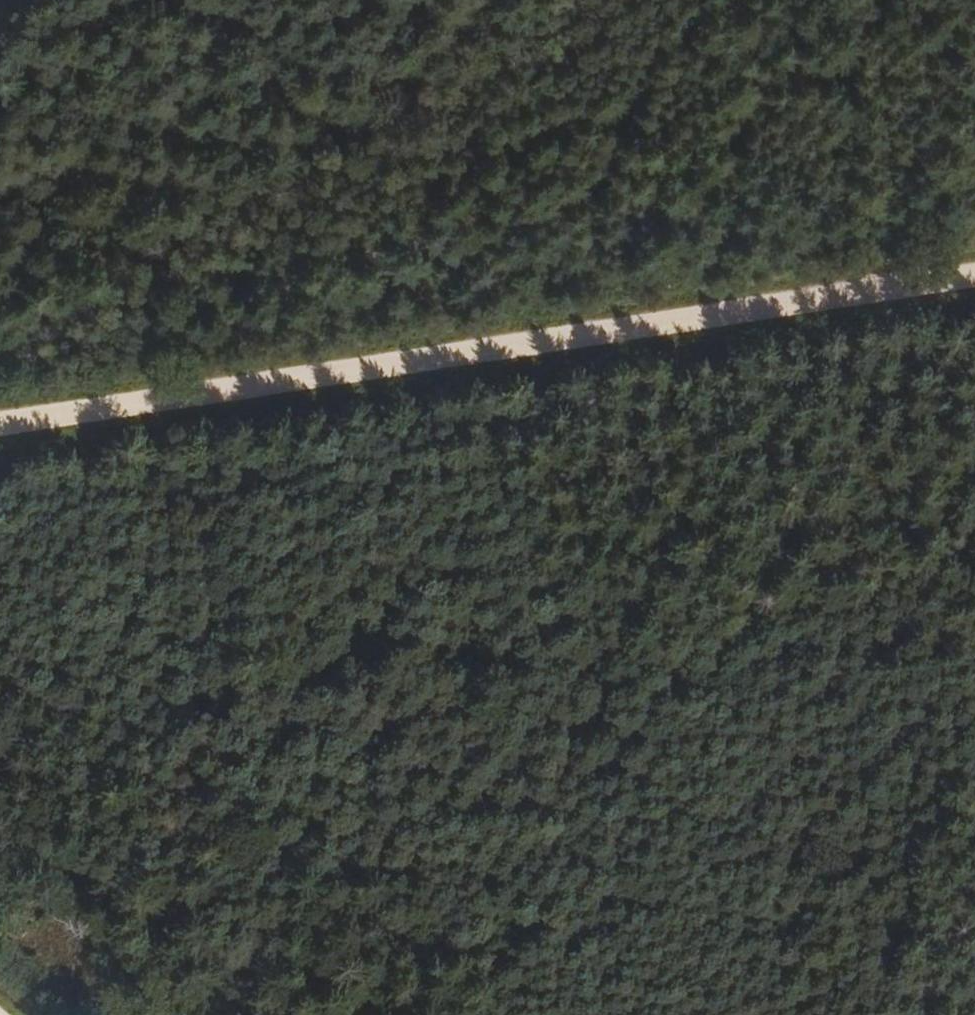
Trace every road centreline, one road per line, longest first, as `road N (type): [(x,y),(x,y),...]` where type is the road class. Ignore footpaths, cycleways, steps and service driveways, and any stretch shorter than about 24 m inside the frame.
road 1 (track): [(0,423),(974,274)]

